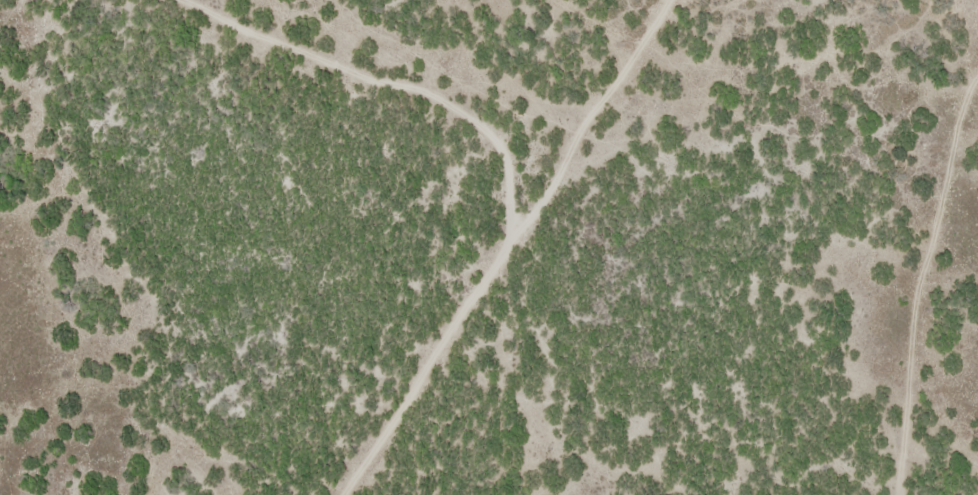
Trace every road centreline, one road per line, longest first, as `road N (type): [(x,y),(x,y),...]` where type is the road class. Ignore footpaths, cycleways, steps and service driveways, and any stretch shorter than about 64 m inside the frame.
road 1 (residential): [(921,494),(941,247),(977,145)]

